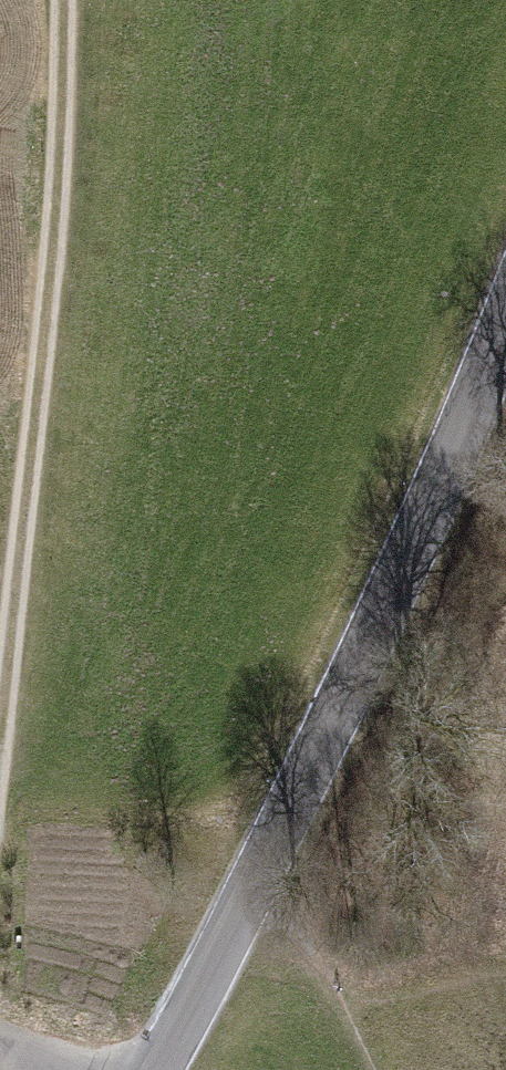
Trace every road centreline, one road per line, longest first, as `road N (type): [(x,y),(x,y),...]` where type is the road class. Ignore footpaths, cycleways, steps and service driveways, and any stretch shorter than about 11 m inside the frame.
road 1 (tertiary): [(155,1069),(265,868),(450,464),(505,317)]
road 2 (track): [(62,0),(59,164),(0,750)]
road 3 (track): [(265,868),(330,990)]

